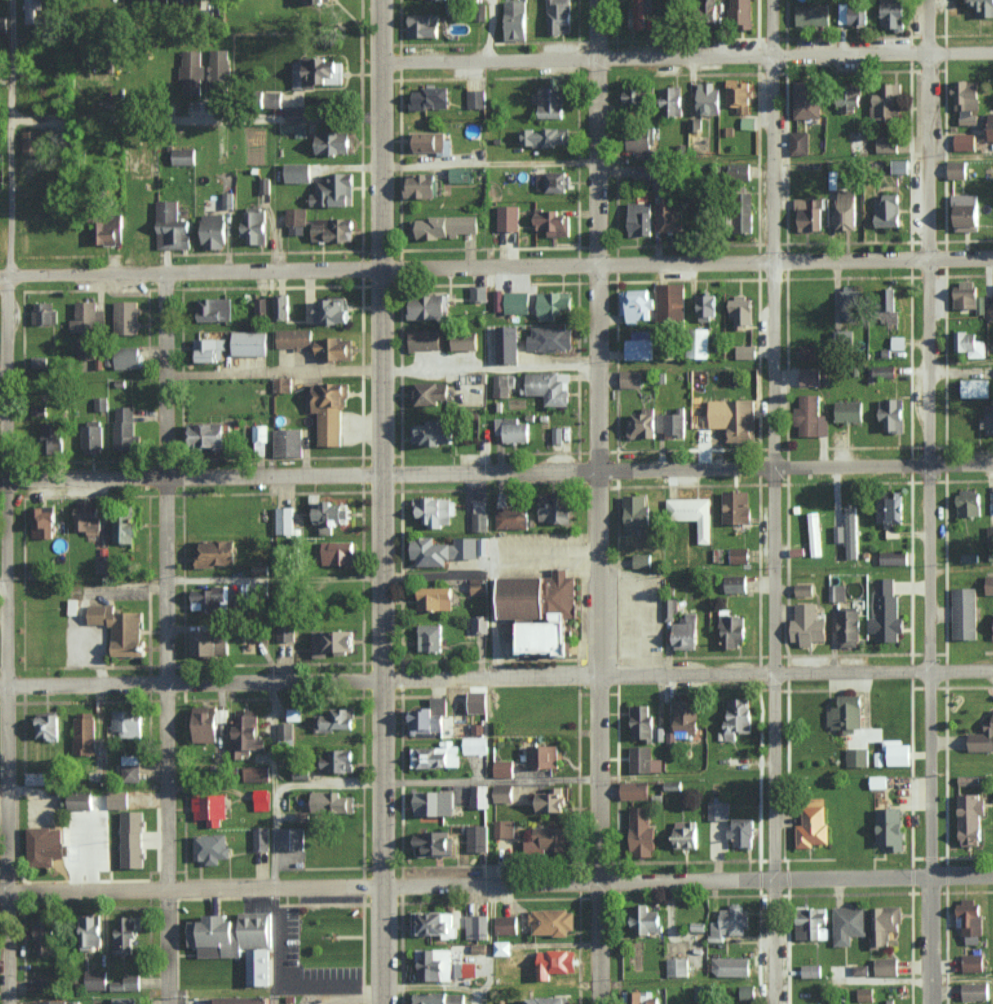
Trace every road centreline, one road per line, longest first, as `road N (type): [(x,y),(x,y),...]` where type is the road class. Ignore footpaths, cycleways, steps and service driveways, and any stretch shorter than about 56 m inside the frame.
road 1 (residential): [(11,1003),(4,685),(12,0)]
road 2 (residential): [(778,1003),(774,0)]
road 3 (residential): [(930,1003),(930,0)]
road 4 (residential): [(382,1003),(382,0)]
road 5 (residential): [(600,1003),(600,0)]
road 6 (residential): [(166,1003),(167,272)]
road 7 (residential): [(992,256),(381,266)]
road 8 (residential): [(992,52),(381,61)]
road 9 (residential): [(992,876),(382,885)]
road 10 (residential): [(992,670),(383,678)]
road 11 (residential): [(992,467),(384,474)]
road 12 (residential): [(0,481),(384,474)]
road 13 (residential): [(383,678),(0,685)]
road 14 (residential): [(382,885),(0,892)]
road 15 (residential): [(381,266),(0,275)]
road 16 (residential): [(380,117),(13,118)]

